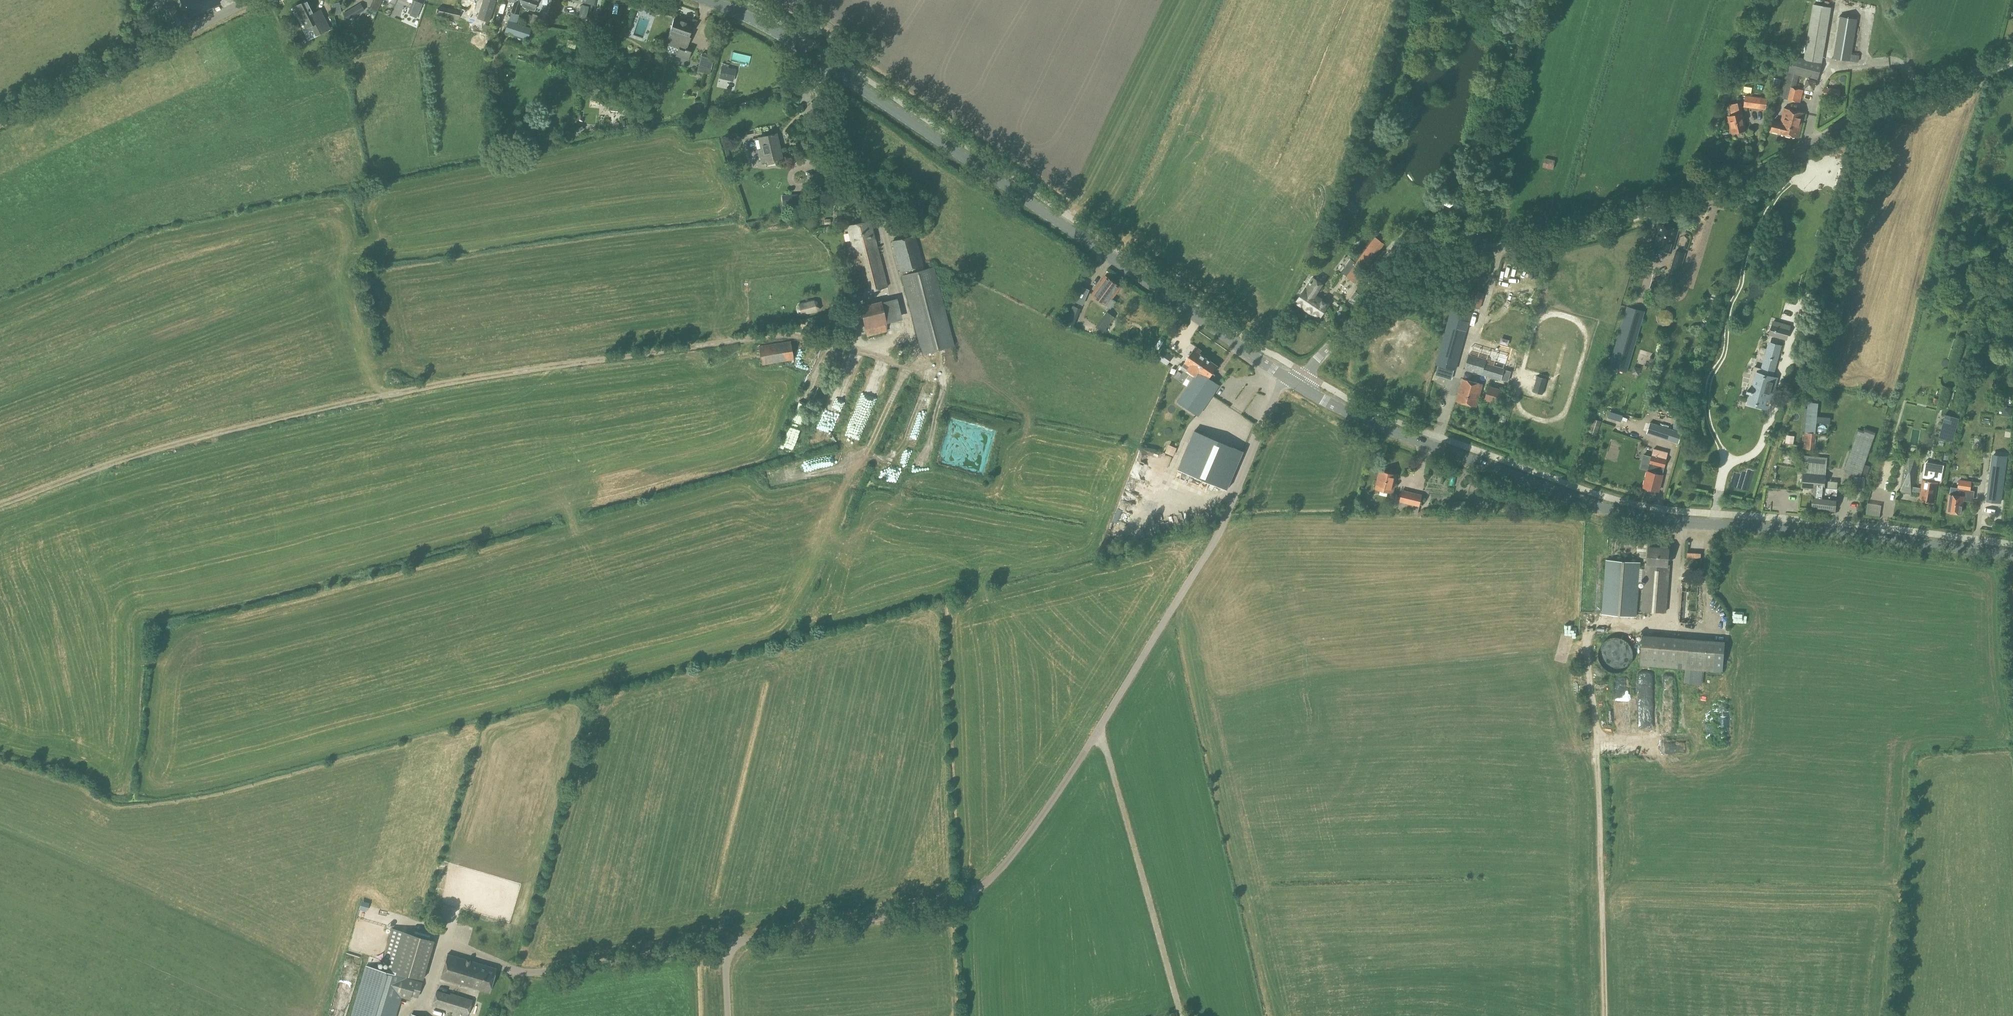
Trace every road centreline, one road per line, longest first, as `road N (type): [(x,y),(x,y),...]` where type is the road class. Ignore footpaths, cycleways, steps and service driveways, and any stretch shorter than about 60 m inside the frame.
road 1 (unclassified): [(1301,386),(1340,336),(1421,265),(1576,235),(1703,193),(1867,112),(2012,61)]
road 2 (tertiary): [(2012,554),(1623,516),(1301,386)]
road 3 (tertiary): [(1301,386),(767,26),(711,0)]
road 4 (track): [(1597,739),(1605,1015)]

